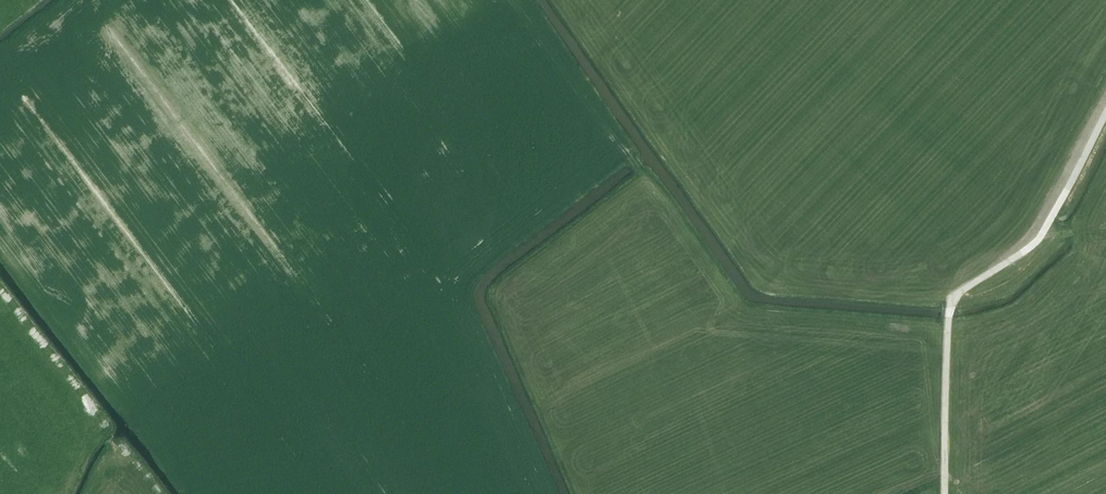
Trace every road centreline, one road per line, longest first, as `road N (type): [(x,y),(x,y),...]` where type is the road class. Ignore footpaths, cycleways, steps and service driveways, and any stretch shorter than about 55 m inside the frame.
road 1 (track): [(947,493),(952,299),(1039,242),(1105,113)]

